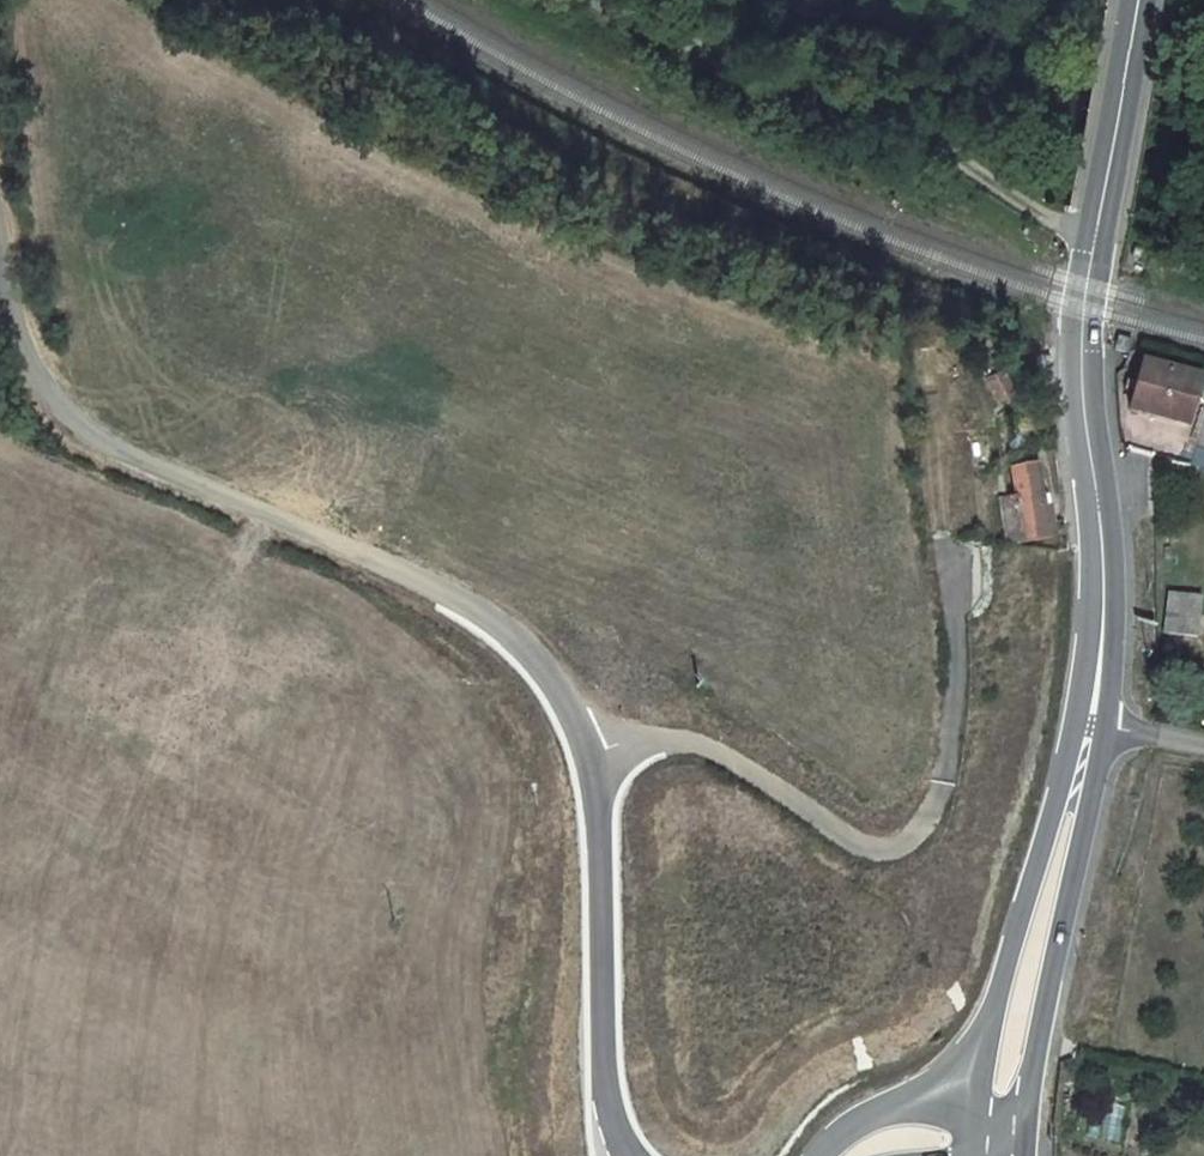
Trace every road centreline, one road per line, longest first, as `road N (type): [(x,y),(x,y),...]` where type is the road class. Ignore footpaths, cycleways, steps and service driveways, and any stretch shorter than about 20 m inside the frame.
road 1 (unclassified): [(631,1155),(610,1092),(599,777),(541,652),(394,563),(79,425),(36,381),(0,264)]
road 2 (primary): [(1140,0),(1082,342),(1103,634),(1091,717),(1006,1058),(1001,1127)]
road 3 (primary): [(1001,1127),(918,1127),(883,1134),(847,1155)]

